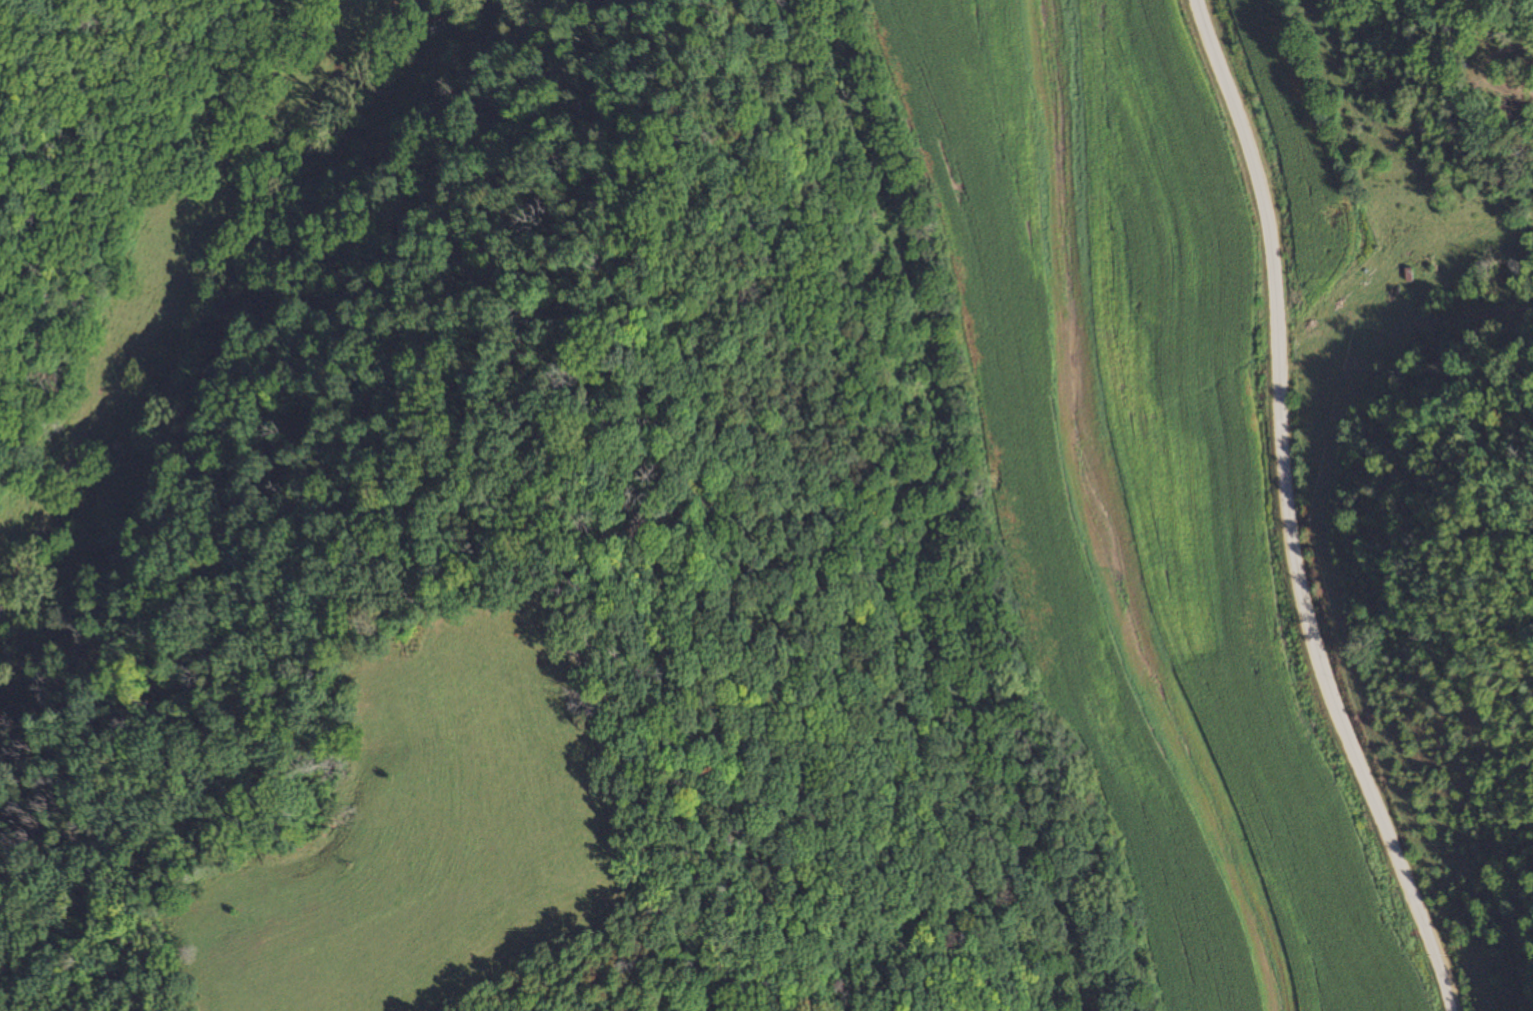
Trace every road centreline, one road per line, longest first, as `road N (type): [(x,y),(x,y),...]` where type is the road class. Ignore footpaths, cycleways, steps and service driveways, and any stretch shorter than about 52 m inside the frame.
road 1 (residential): [(1438,1010),(1293,662),(1217,265),(1182,154),(1182,0)]

